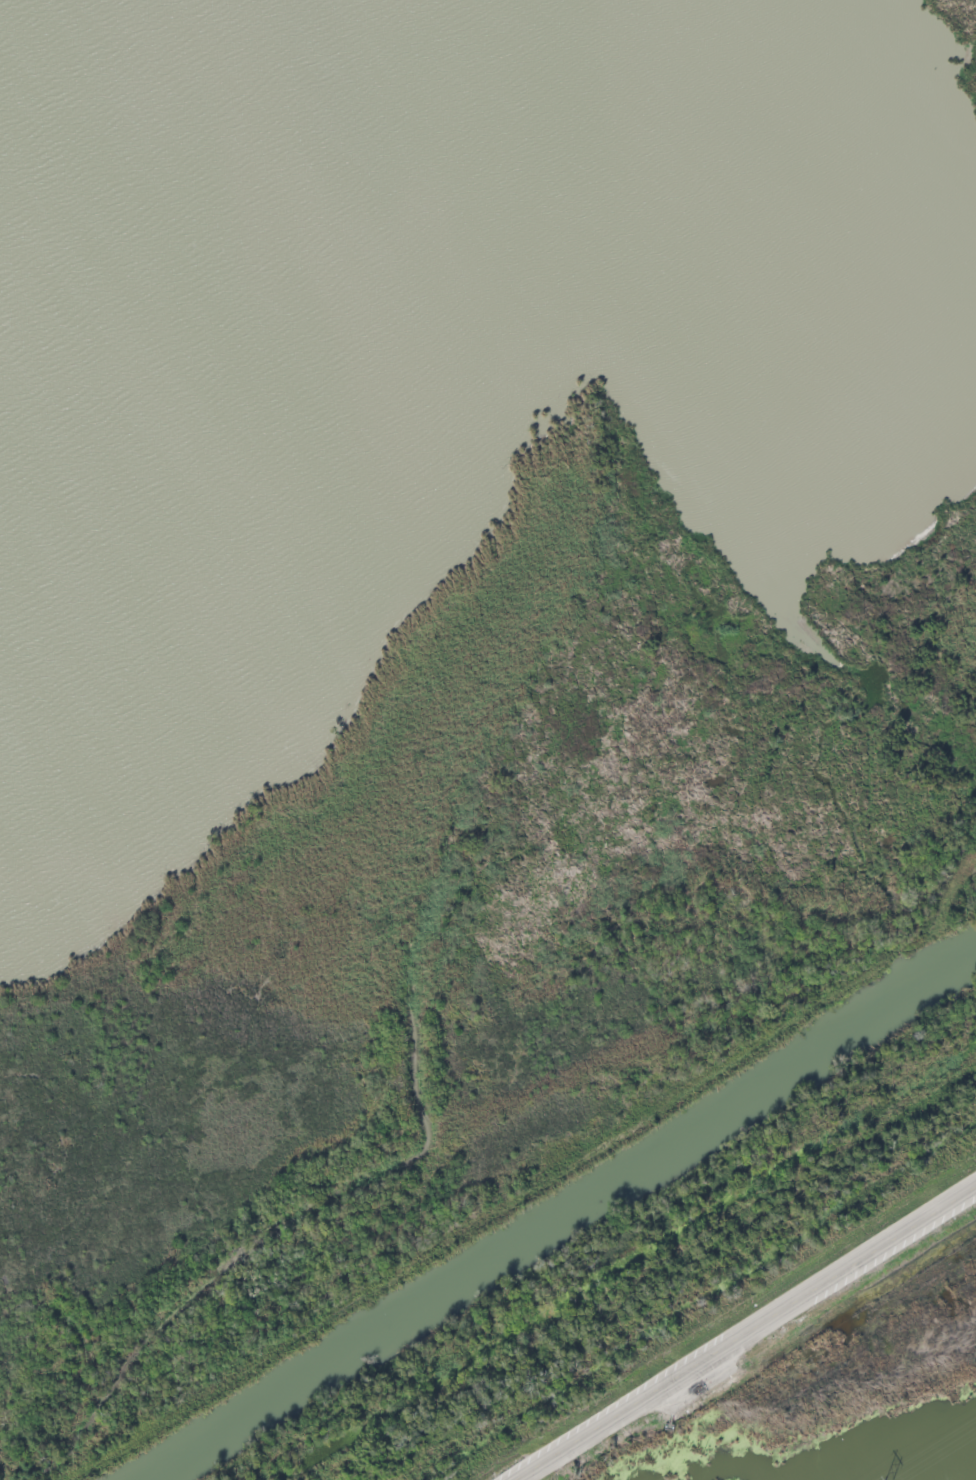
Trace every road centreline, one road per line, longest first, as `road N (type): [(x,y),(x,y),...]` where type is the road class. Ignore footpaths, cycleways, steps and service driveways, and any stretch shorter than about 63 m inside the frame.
road 1 (primary): [(515,1479),(975,1187)]

